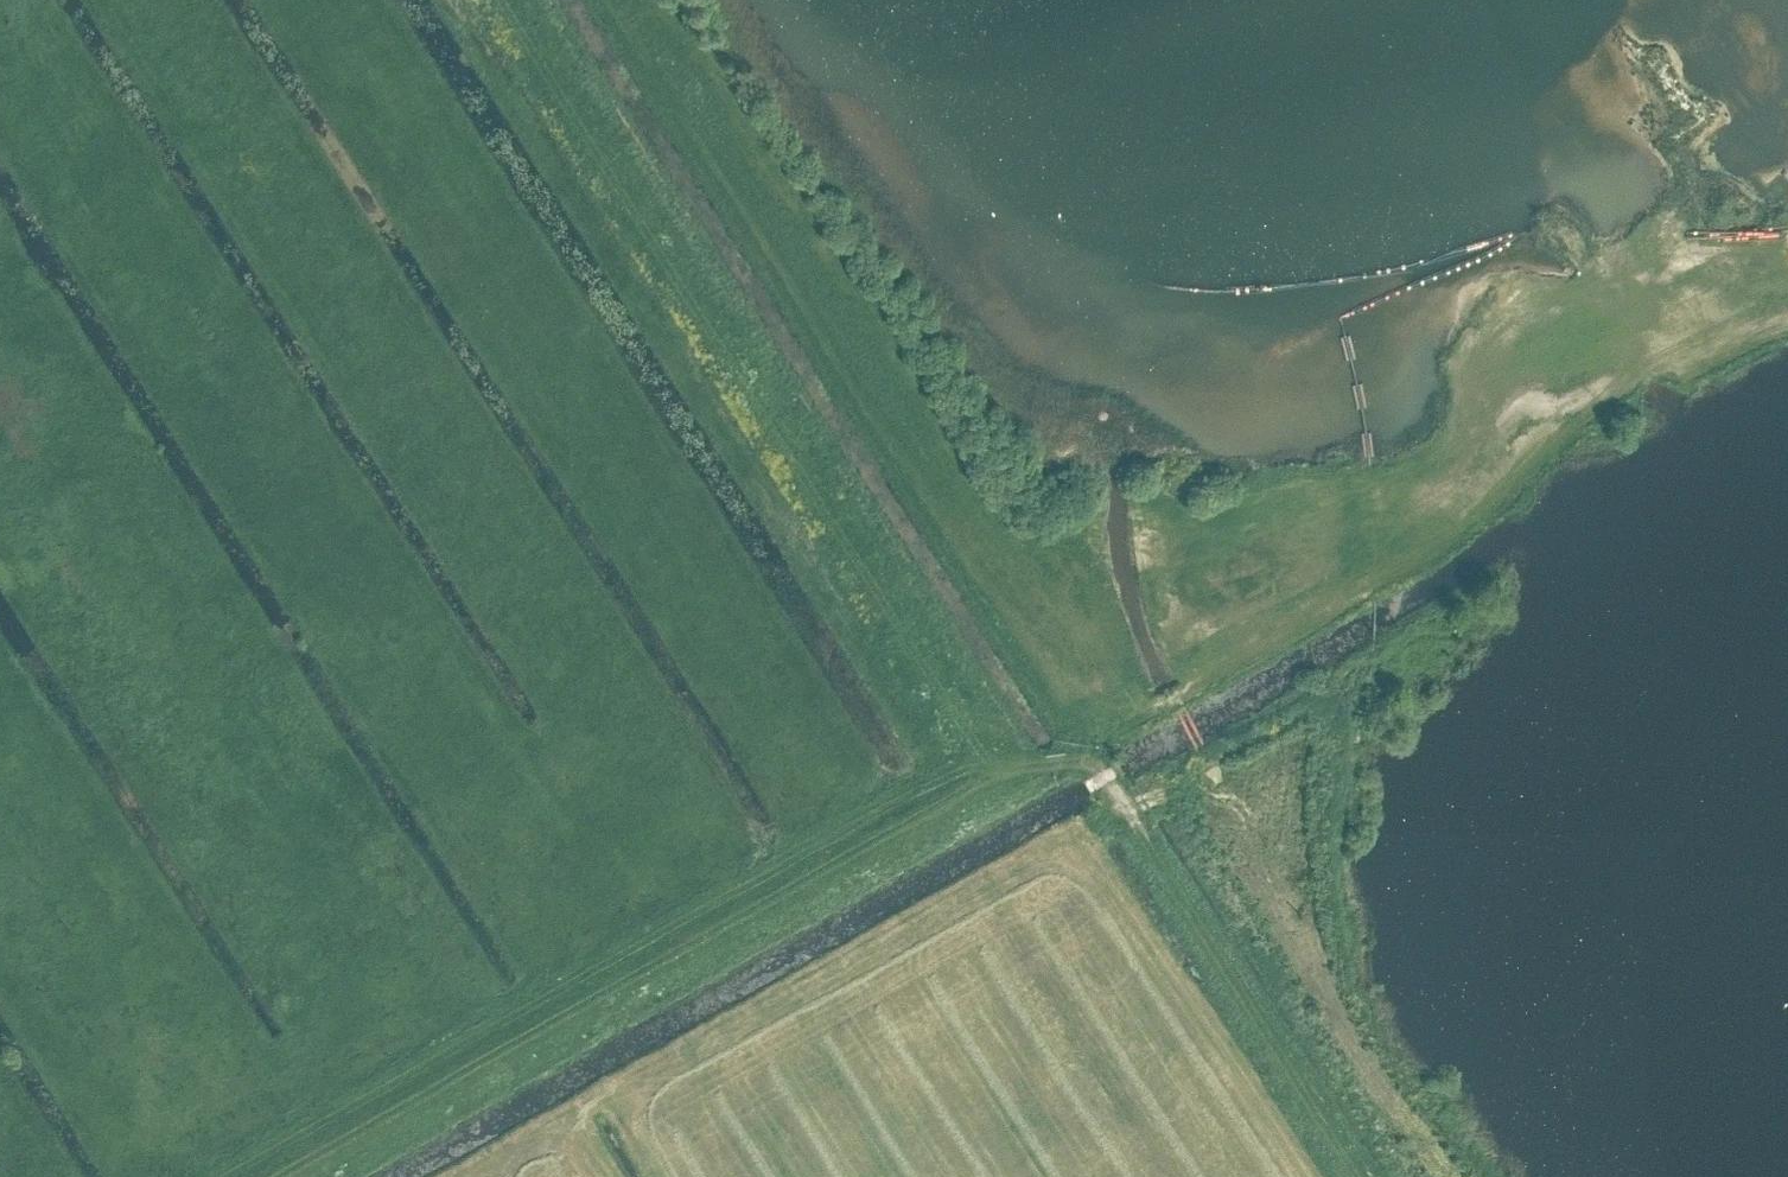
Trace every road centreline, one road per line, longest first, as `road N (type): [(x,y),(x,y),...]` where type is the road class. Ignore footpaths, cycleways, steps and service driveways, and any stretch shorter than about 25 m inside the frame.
road 1 (track): [(253,1176),(1002,762),(1049,750),(1082,754),(1110,789),(1355,1176)]
road 2 (track): [(1489,483),(1608,387),(1787,319)]

